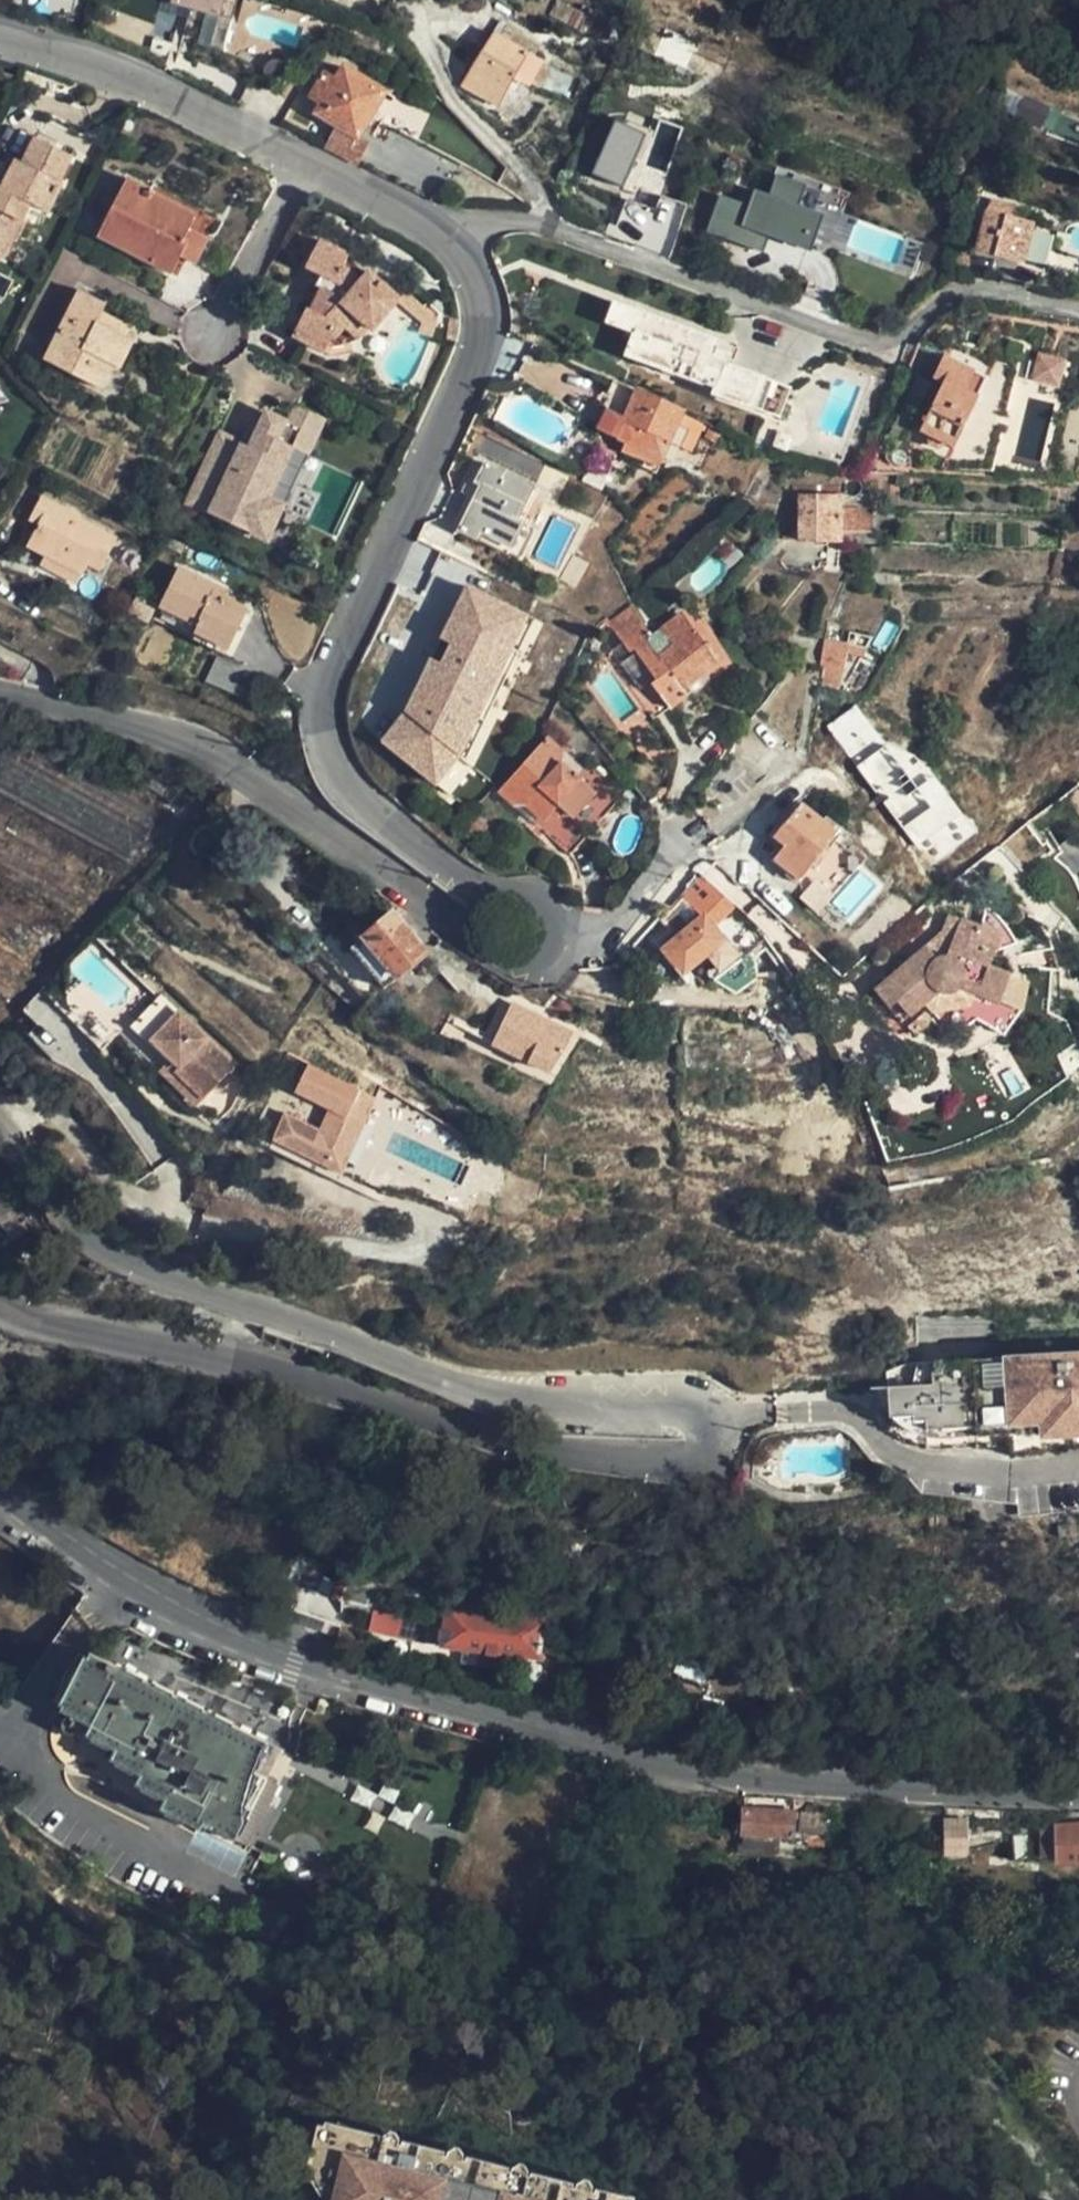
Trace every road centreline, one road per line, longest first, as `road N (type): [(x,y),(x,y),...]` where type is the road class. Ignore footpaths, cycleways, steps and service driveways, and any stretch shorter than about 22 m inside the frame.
road 1 (tertiary): [(0,696),(121,723),(196,751),(506,959),(528,963),(554,949),(558,931),(541,903),(480,890),(332,777),(317,711),(324,676),(478,328),(478,305),(458,260),(428,226),(302,165)]
road 2 (tertiary): [(0,1308),(511,1441),(640,1462),(701,1458),(713,1441),(706,1419),(691,1407),(518,1402),(160,1279),(82,1237),(52,1209),(0,1126)]
road 3 (tertiary): [(1078,1797),(997,1800),(631,1760),(238,1635),(126,1574),(0,1490)]
road 4 (tertiary): [(302,165),(128,78),(0,38)]
road 5 (residential): [(302,165),(212,339)]

